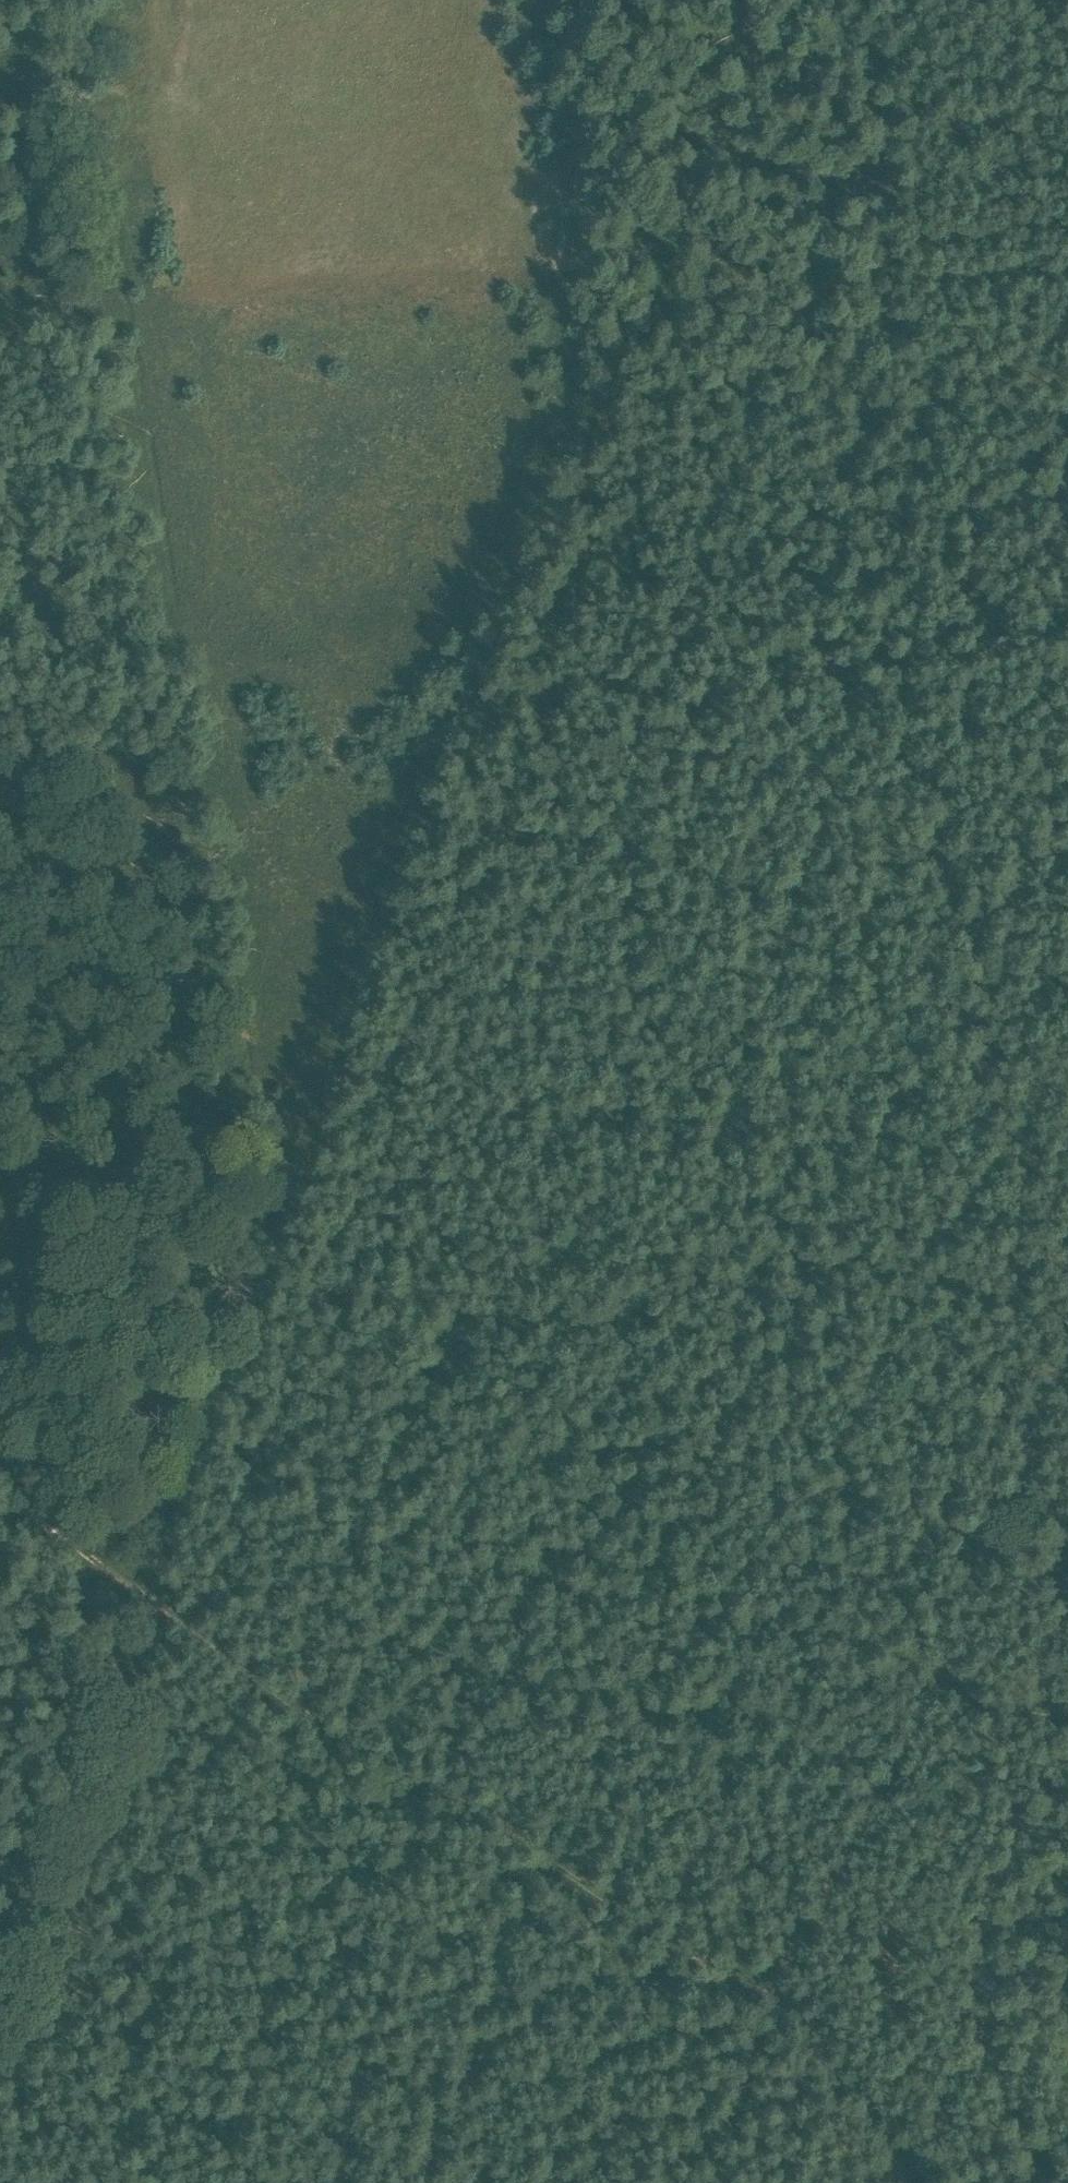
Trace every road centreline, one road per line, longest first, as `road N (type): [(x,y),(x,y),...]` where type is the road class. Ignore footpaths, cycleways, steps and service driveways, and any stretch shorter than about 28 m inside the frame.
road 1 (track): [(0,1480),(160,1614),(798,2018),(834,2061),(903,2182)]

